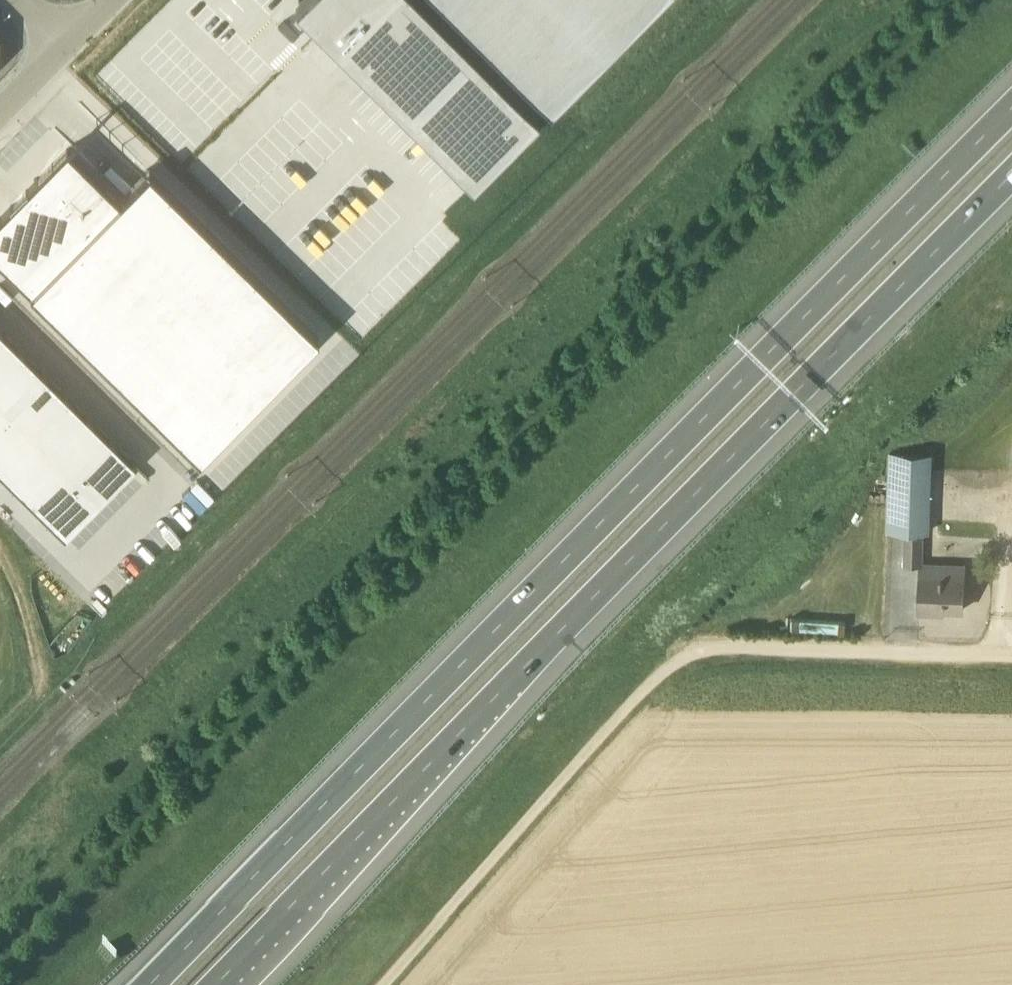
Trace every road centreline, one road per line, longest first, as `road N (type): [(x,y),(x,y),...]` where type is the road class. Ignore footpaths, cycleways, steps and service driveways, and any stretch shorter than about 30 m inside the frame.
road 1 (motorway): [(1011,105),(151,984)]
road 2 (motorway): [(215,984),(1011,178)]
road 3 (track): [(1011,659),(777,652),(693,657),(652,677),(387,984)]
road 4 (track): [(0,729),(41,688),(19,589),(0,561)]

